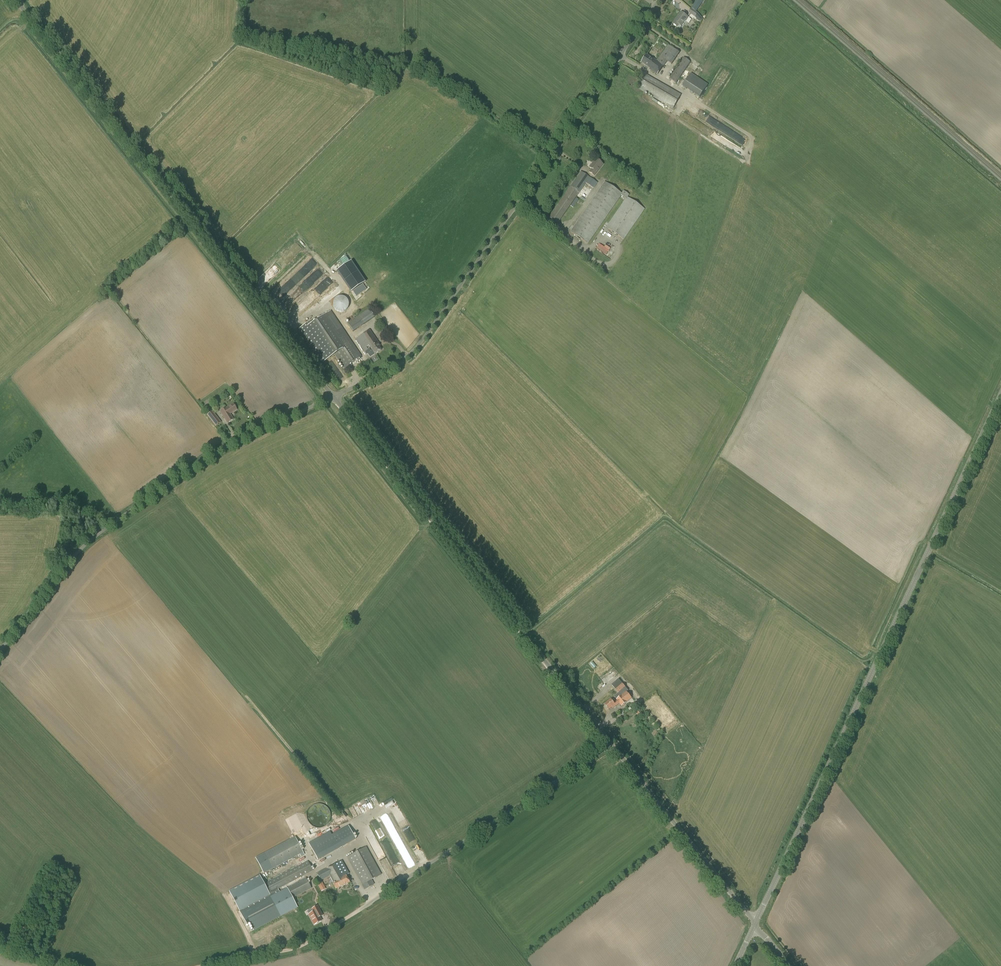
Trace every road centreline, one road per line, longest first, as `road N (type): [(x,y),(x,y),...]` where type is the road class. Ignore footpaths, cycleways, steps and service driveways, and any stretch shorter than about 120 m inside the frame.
road 1 (tertiary): [(757,920),(1000,394)]
road 2 (unclassified): [(333,397),(385,372),(419,344),(658,0)]
road 3 (unclassified): [(333,397),(18,5)]
road 4 (unclassified): [(612,745),(333,397)]
road 5 (unclassified): [(0,650),(92,538),(219,451),(333,397)]
road 6 (unclassified): [(360,910),(612,745)]
road 7 (unclassified): [(757,920),(612,745)]
road 8 (track): [(360,910),(297,946),(206,965)]

